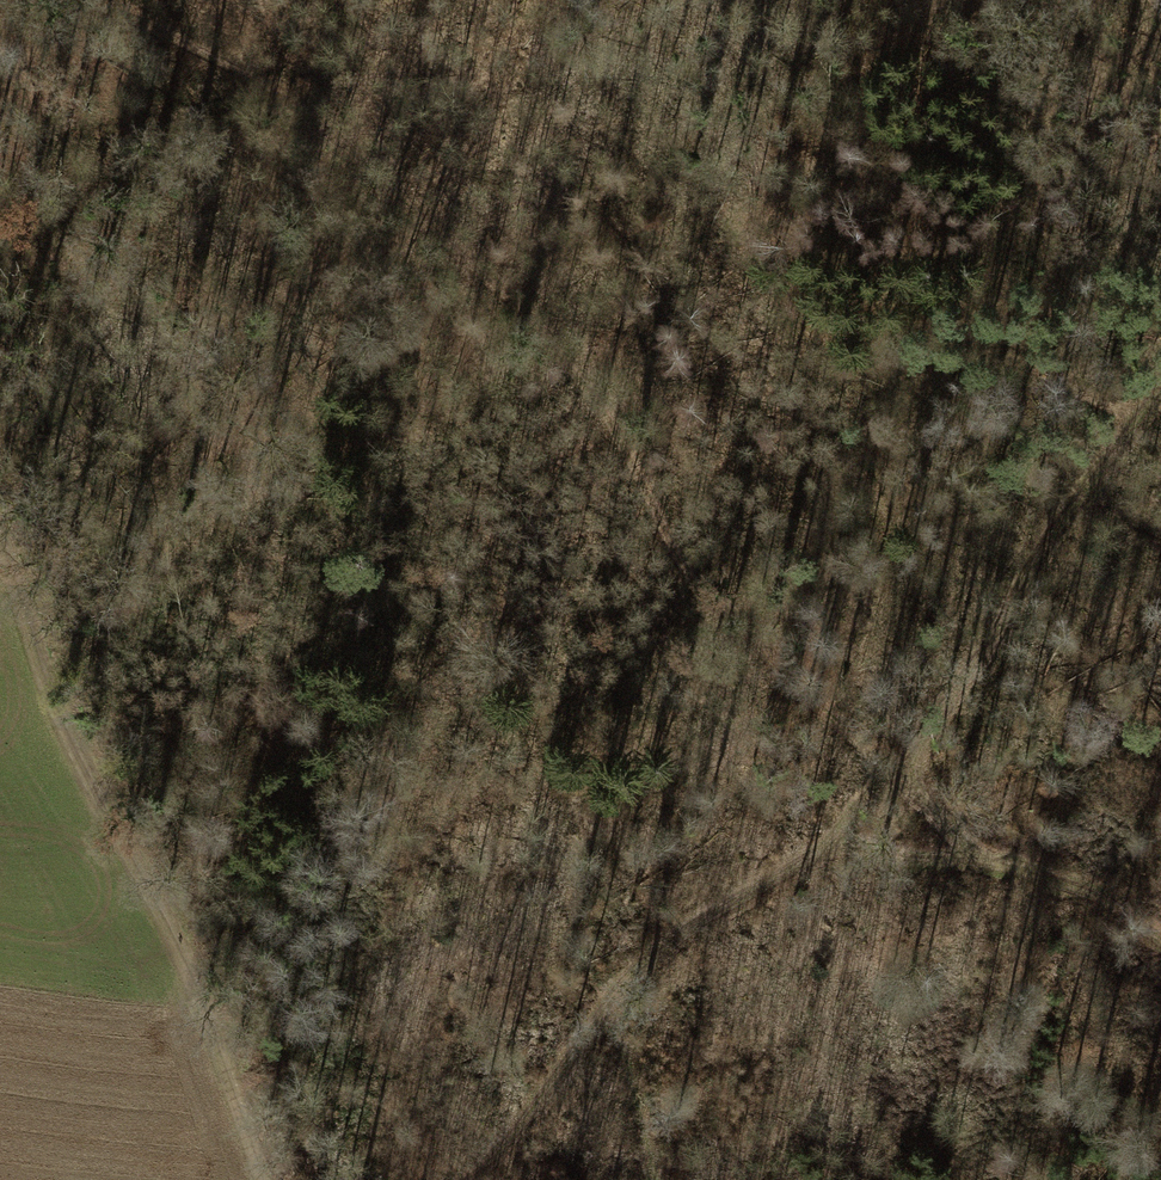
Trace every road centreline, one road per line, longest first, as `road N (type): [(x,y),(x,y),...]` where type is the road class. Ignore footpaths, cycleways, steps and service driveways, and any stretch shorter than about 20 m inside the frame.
road 1 (track): [(1160,942),(1100,893),(883,770),(614,436),(342,128),(260,67),(106,0)]
road 2 (track): [(479,1179),(833,807),(883,770),(1035,590),(1160,349)]
road 3 (track): [(0,556),(268,1179)]

